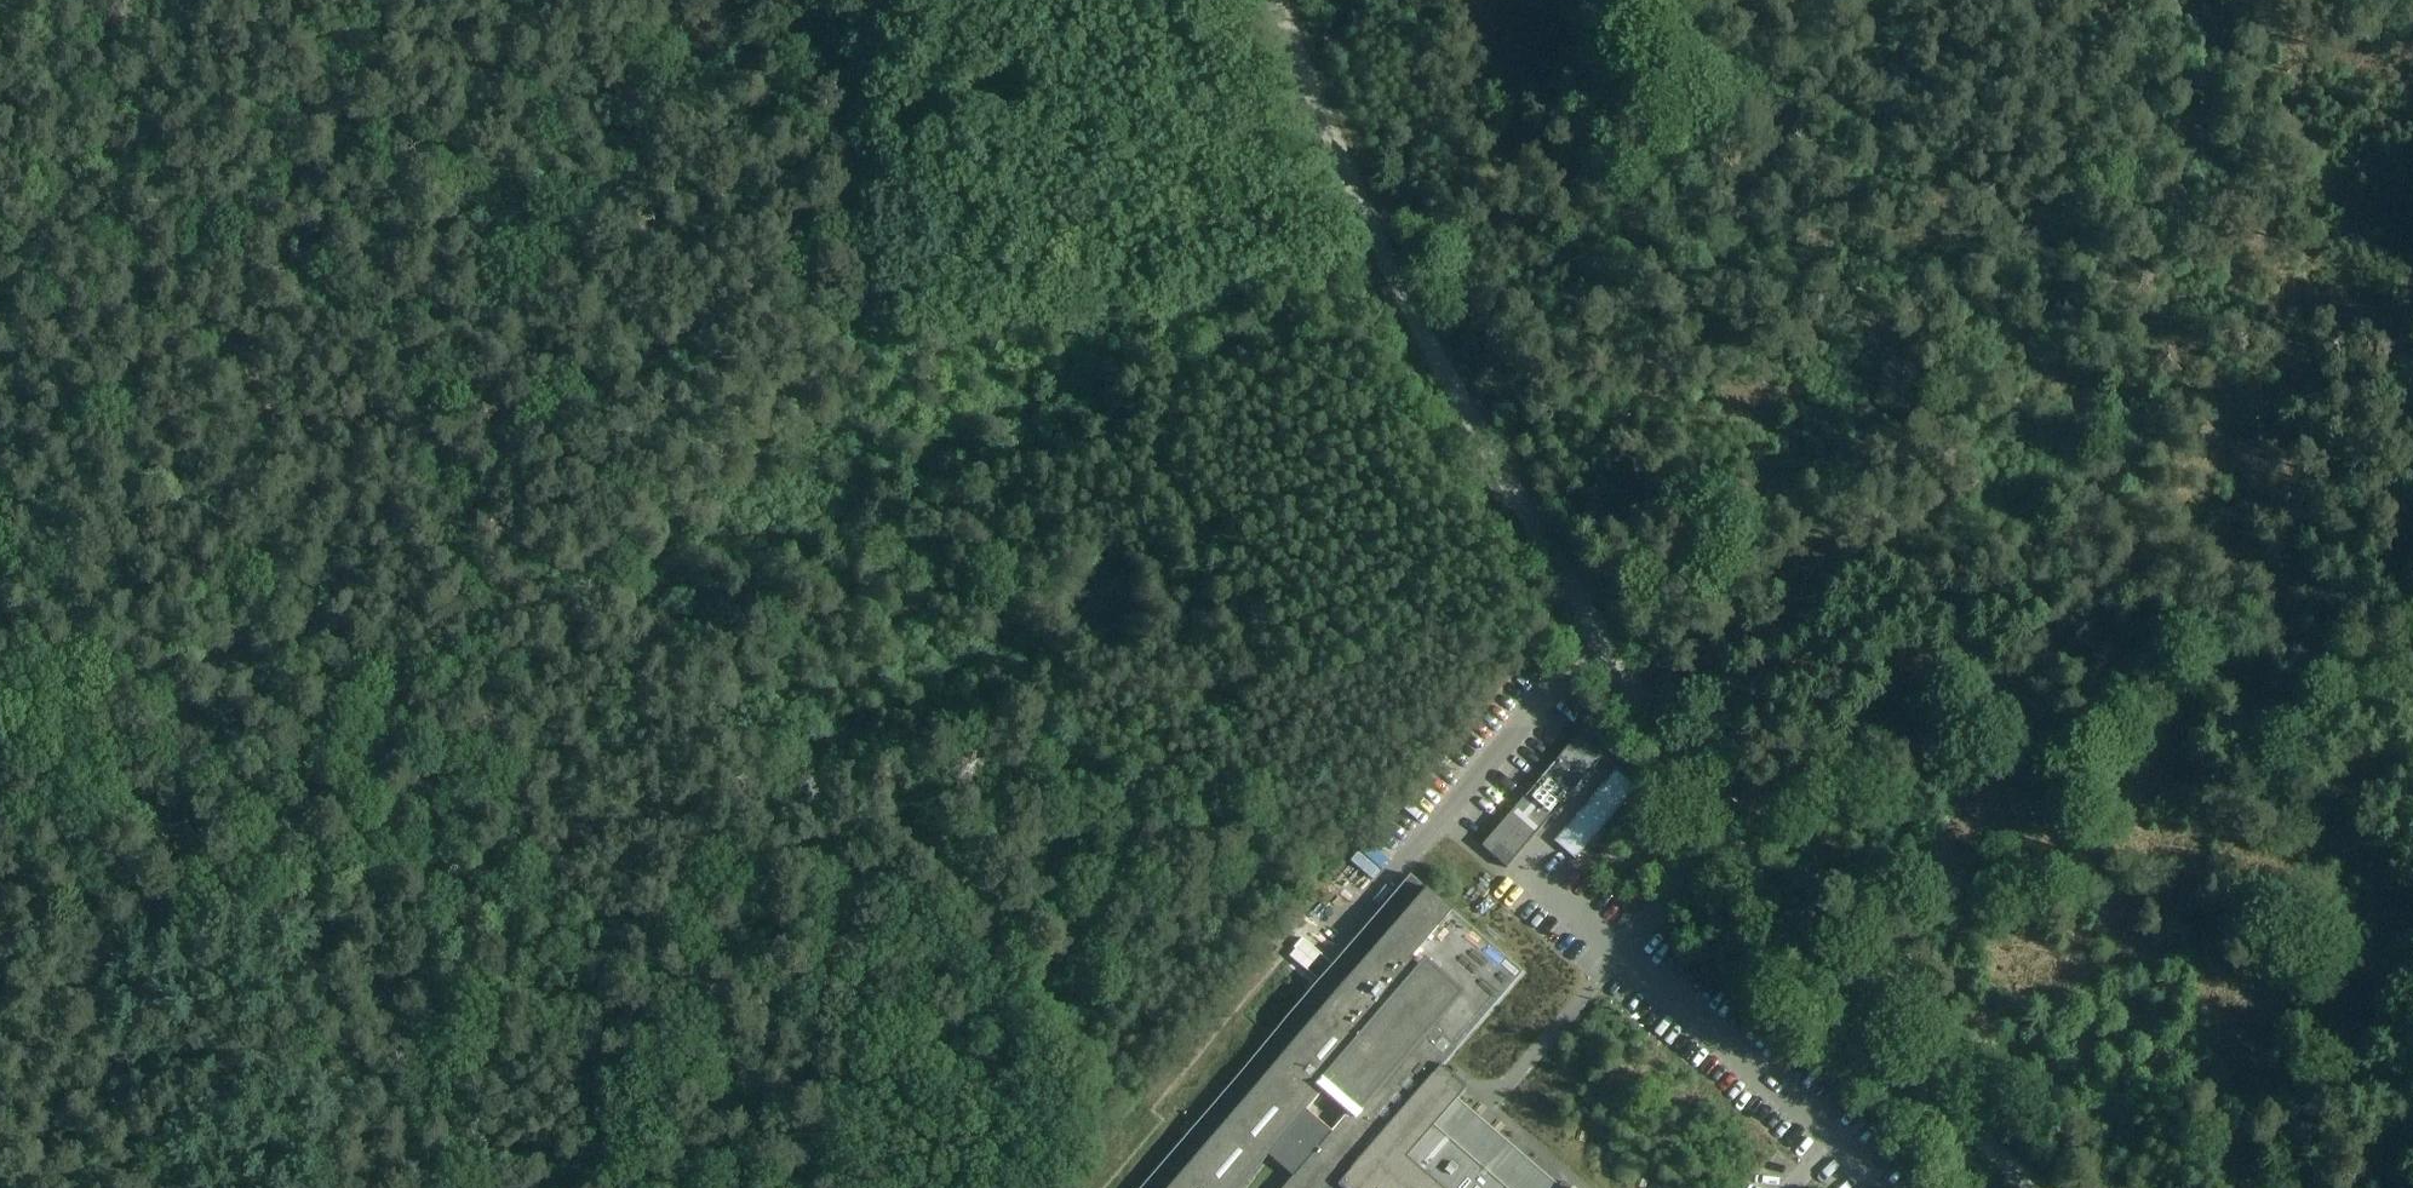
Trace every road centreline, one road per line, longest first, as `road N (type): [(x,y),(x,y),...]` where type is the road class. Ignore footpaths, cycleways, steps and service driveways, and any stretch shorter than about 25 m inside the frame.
road 1 (unclassified): [(1275,0),(1407,299),(1530,522),(1724,828),(1867,1035),(2038,1187)]

